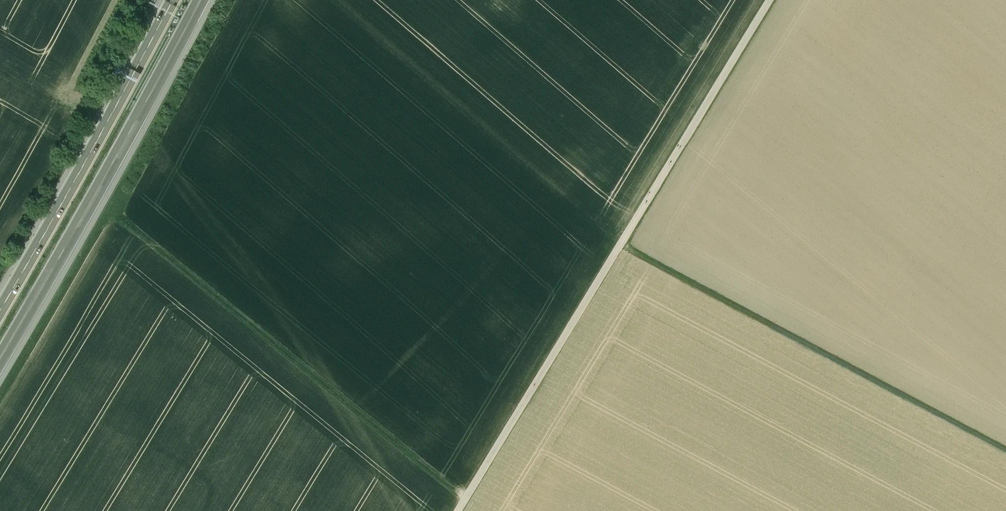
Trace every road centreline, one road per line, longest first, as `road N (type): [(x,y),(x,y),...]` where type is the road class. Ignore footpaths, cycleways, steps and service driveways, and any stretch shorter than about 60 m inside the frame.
road 1 (track): [(463,510),(771,0)]
road 2 (track): [(467,503),(129,228)]
road 3 (motorway): [(0,359),(201,0)]
road 4 (motorway): [(176,0),(0,303)]

